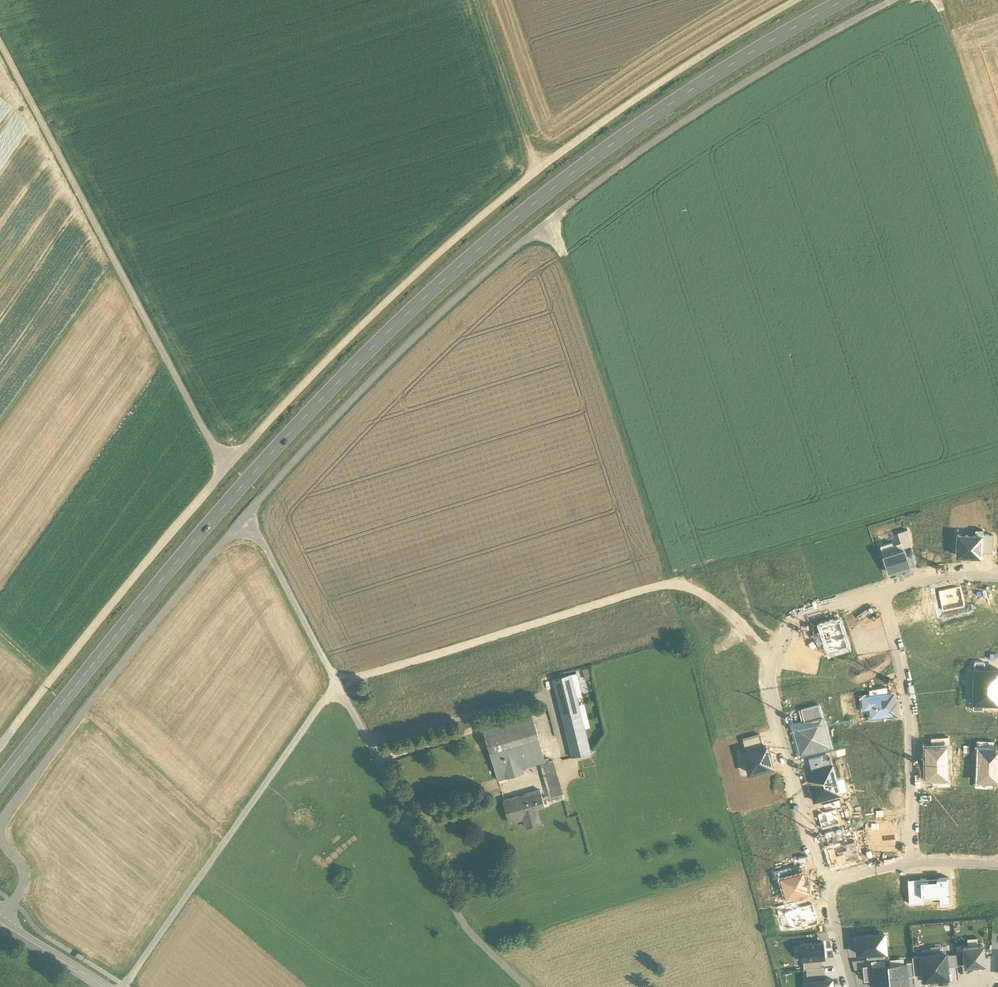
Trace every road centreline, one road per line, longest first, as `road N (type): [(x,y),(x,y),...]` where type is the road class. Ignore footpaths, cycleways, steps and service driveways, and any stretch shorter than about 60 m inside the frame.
road 1 (track): [(890,0),(677,124),(512,250),(389,361),(83,709),(0,826)]
road 2 (secondary): [(843,0),(643,122),(549,189),(438,284),(234,489),(0,780)]
road 3 (track): [(795,0),(539,162),(466,226),(224,469),(0,746)]
road 4 (track): [(997,480),(336,683)]
road 5 (track): [(0,39),(224,469)]
road 6 (track): [(552,220),(671,581)]
road 7 (residential): [(880,594),(796,621),(778,637),(766,669),(824,883)]
road 8 (unclassified): [(368,742),(456,911),(526,986)]
road 9 (residential): [(910,863),(913,741),(880,594)]
road 10 (track): [(247,514),(368,742)]
road 11 (track): [(83,709),(227,839)]
road 12 (track): [(939,0),(997,182)]
road 13 (track): [(227,839),(336,683)]
road 14 (track): [(123,986),(227,839)]
road 15 (track): [(483,0),(539,162)]
road 16 (residential): [(997,577),(941,578),(880,594)]

